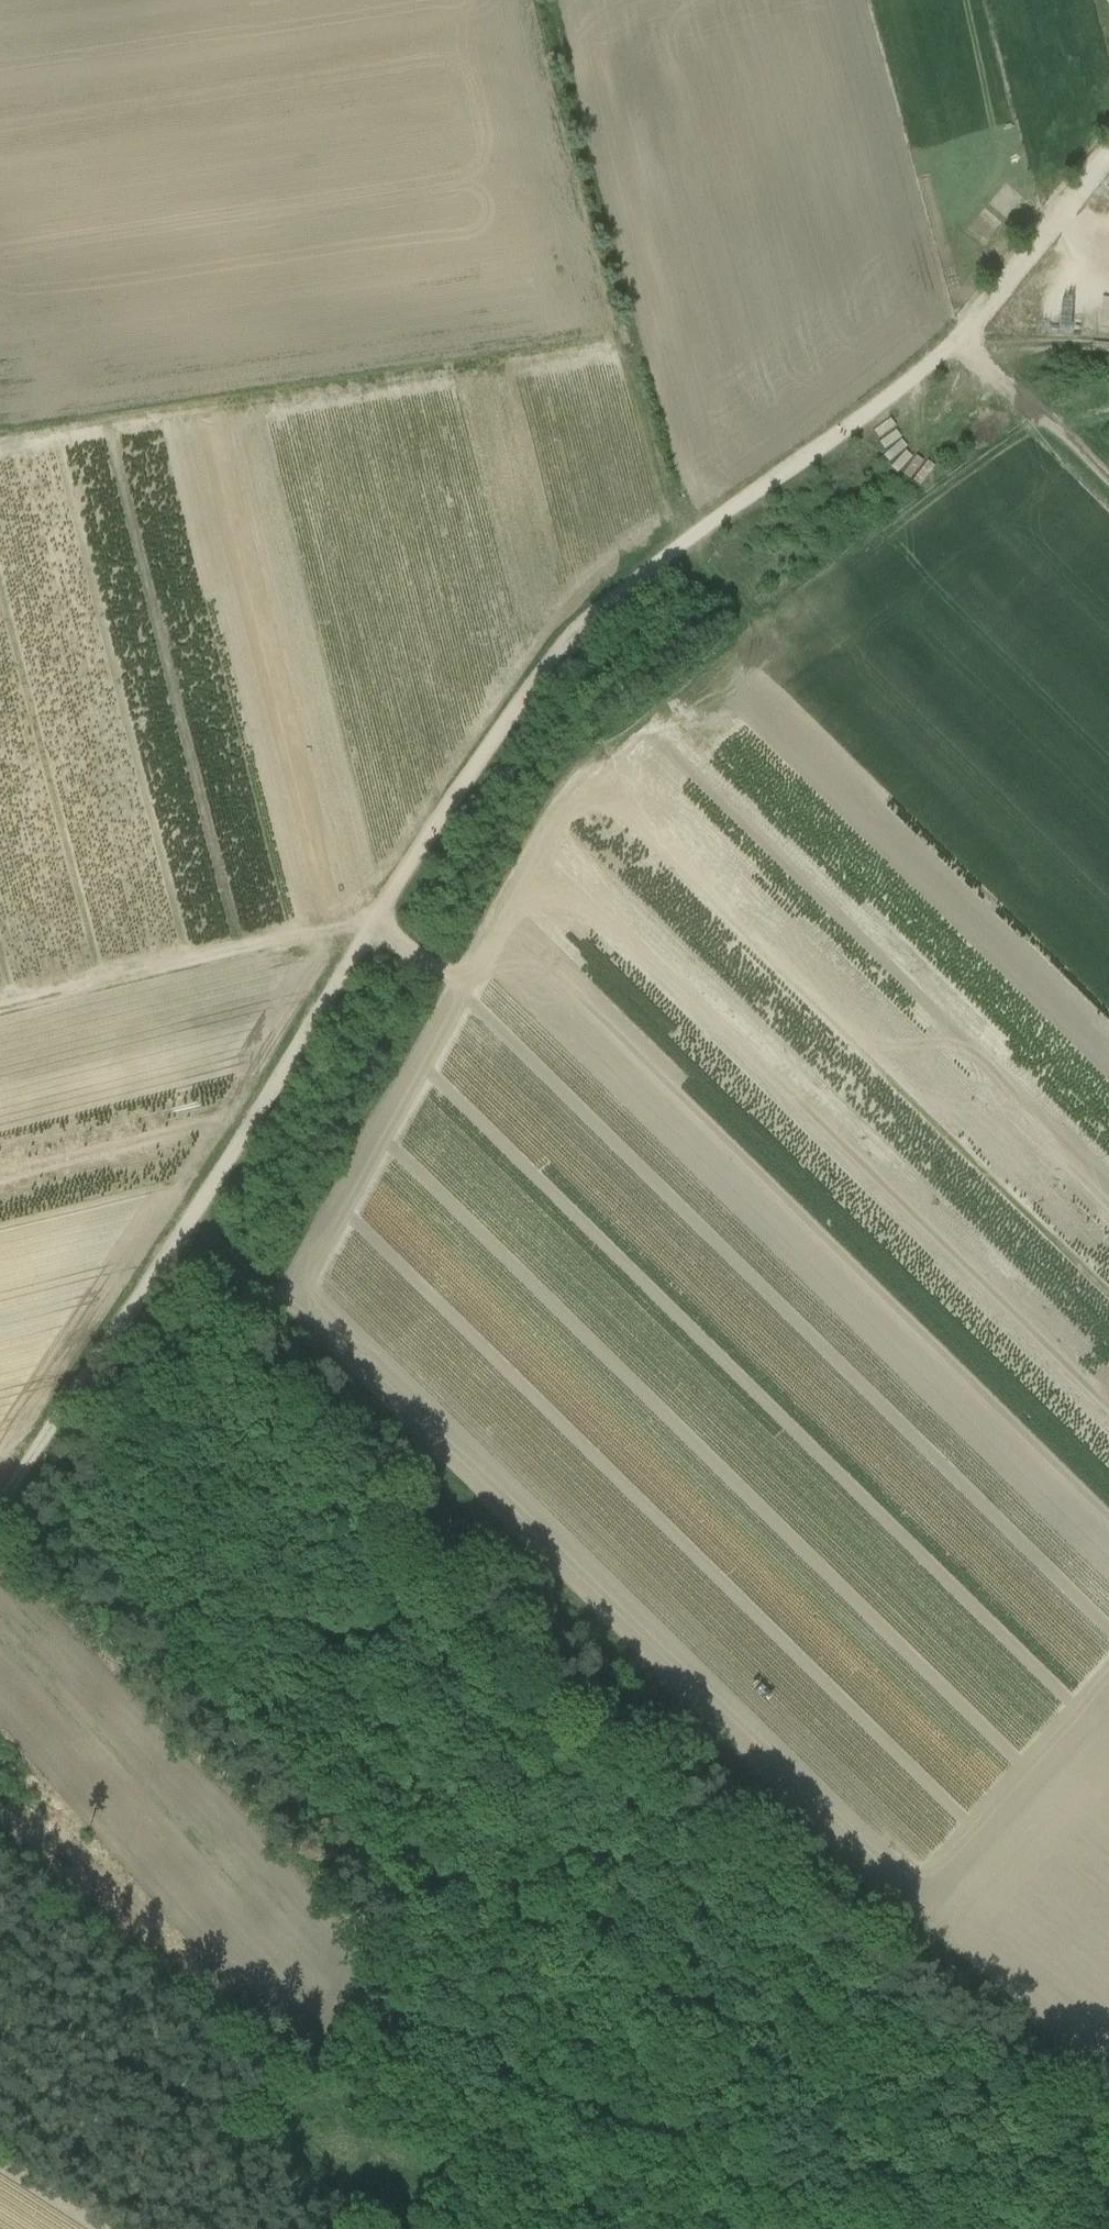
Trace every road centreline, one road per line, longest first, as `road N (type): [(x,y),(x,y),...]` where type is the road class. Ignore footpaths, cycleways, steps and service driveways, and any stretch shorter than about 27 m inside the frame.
road 1 (track): [(0,1494),(484,751),(555,658),(620,593),(939,360),(1108,156)]
road 2 (track): [(0,1619),(330,1966)]
road 3 (track): [(396,395),(0,439)]
road 4 (track): [(0,1012),(377,919)]

